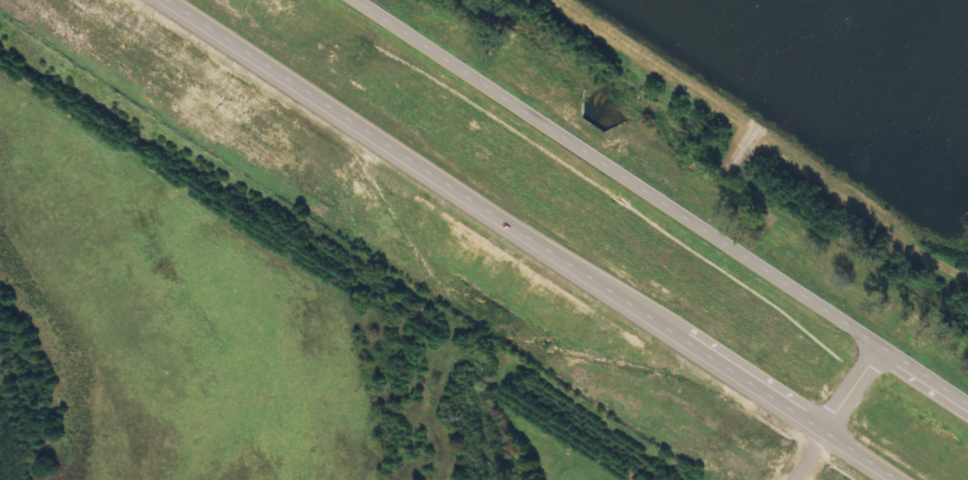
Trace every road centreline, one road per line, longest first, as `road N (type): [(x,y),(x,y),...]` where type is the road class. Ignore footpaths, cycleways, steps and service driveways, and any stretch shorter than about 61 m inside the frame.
road 1 (trunk): [(165,0),(894,479)]
road 2 (trunk): [(967,408),(357,0)]

